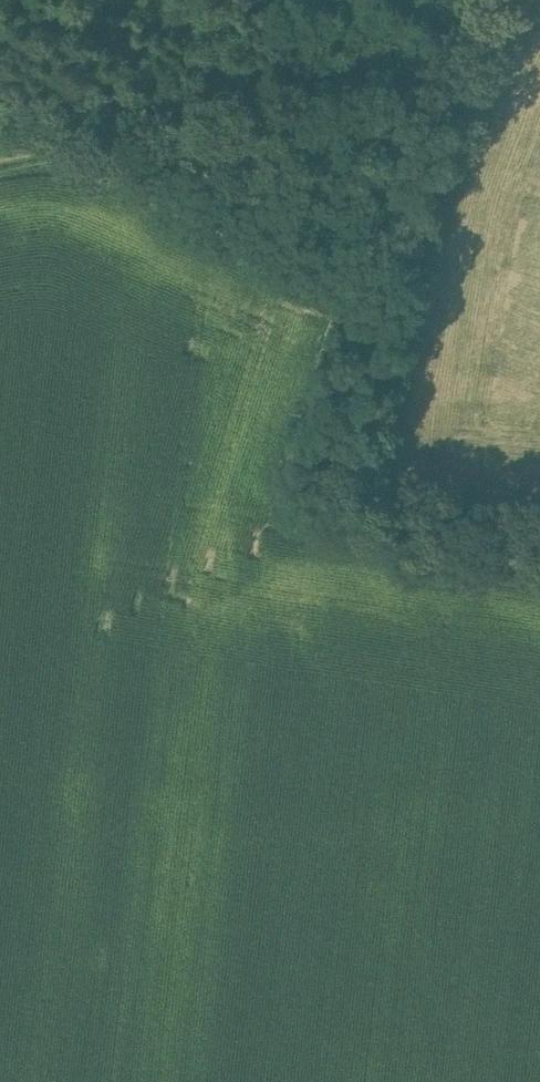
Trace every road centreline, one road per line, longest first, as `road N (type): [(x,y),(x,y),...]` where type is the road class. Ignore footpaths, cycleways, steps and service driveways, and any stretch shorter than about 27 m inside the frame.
road 1 (track): [(0,159),(437,78),(472,0)]

